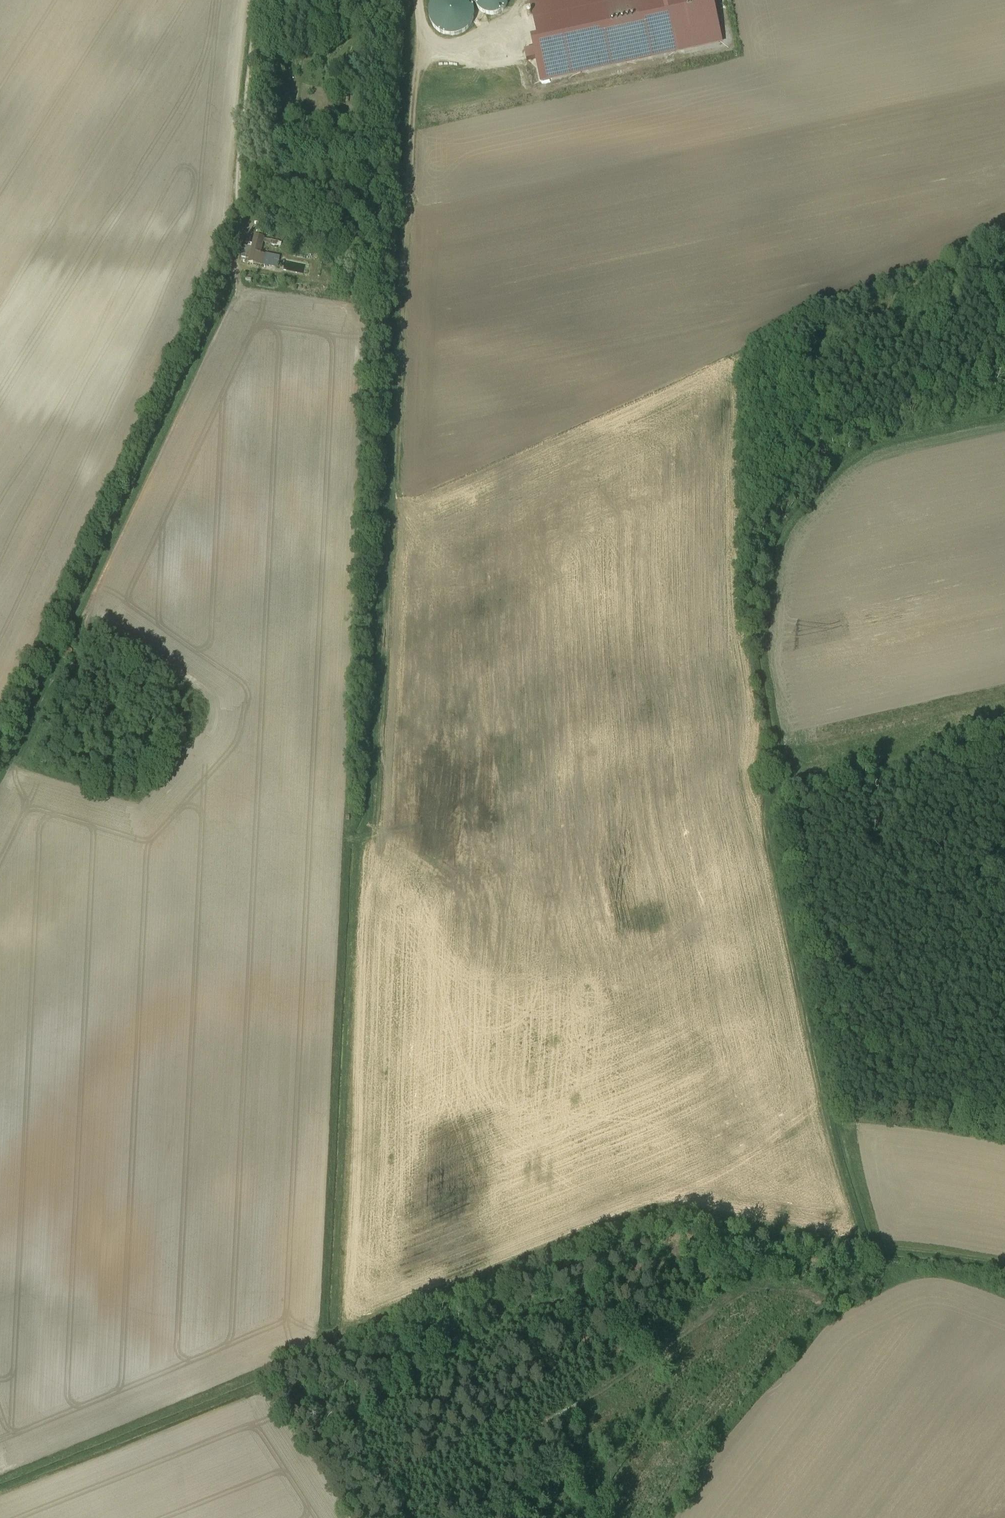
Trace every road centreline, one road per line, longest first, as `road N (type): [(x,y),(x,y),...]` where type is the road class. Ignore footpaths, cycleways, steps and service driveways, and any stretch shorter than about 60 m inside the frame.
road 1 (track): [(261,0),(238,249)]

